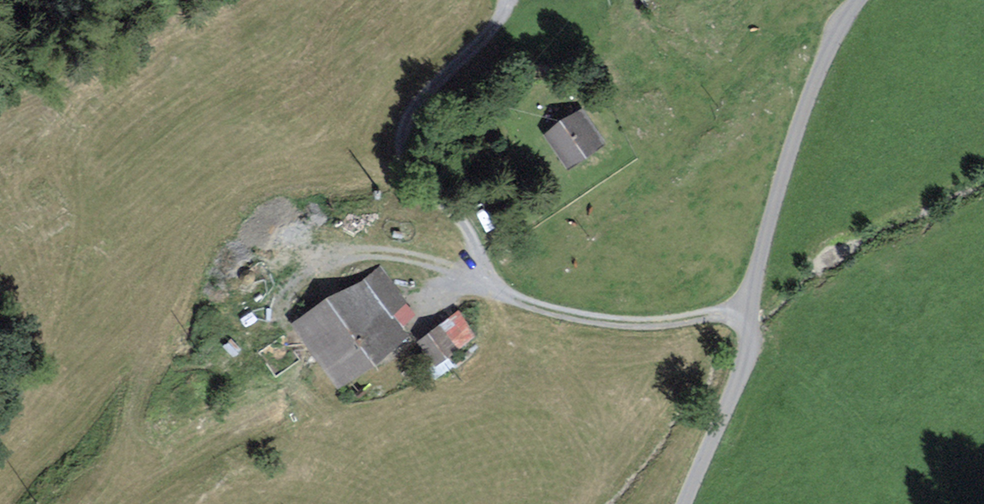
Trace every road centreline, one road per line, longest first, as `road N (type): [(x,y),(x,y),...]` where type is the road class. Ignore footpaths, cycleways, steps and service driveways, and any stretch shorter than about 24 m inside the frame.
road 1 (track): [(504,0),(489,30),(413,109),(404,132),(407,151),(470,235),(472,276),(513,298),(601,321),(749,308)]
road 2 (unclassified): [(684,503),(749,343),(754,278),(803,111),(823,55),(859,0)]
road 3 (track): [(273,307),(301,275),(363,253),(394,253),(472,276)]

